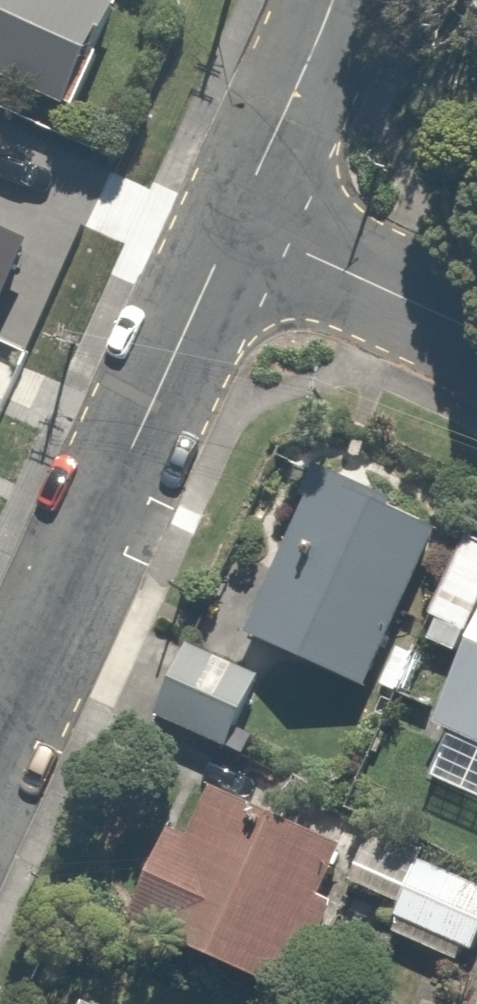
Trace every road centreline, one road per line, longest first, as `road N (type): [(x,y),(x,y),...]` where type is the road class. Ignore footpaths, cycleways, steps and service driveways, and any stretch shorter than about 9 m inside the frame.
road 1 (residential): [(0,744),(238,217)]
road 2 (residential): [(238,217),(476,328)]
road 3 (residential): [(238,217),(301,83),(325,0)]

